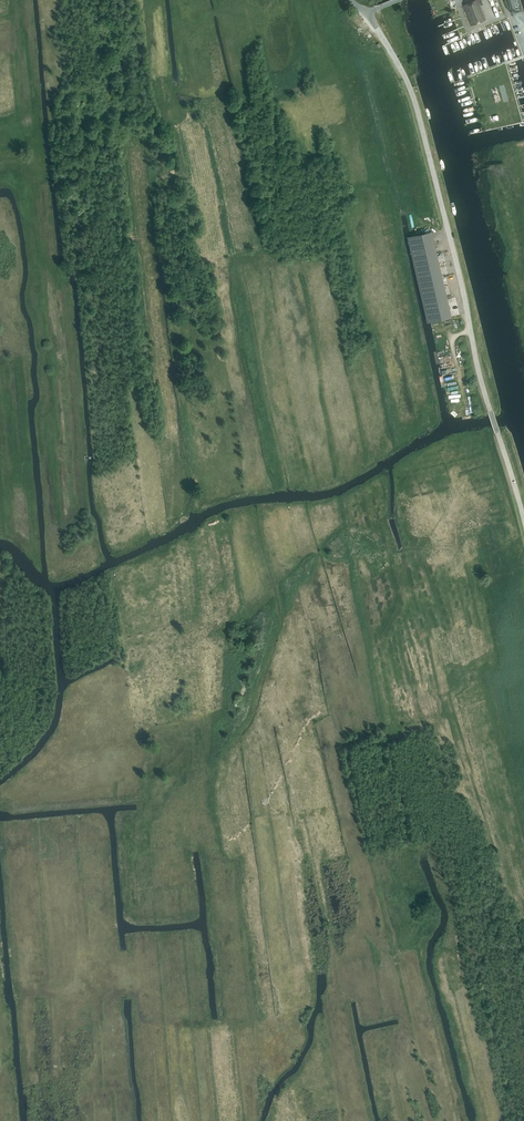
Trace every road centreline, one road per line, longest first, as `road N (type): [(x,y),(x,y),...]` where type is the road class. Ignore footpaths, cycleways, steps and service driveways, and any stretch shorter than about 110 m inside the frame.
road 1 (tertiary): [(523,521),(480,377),(416,105),(367,12)]

